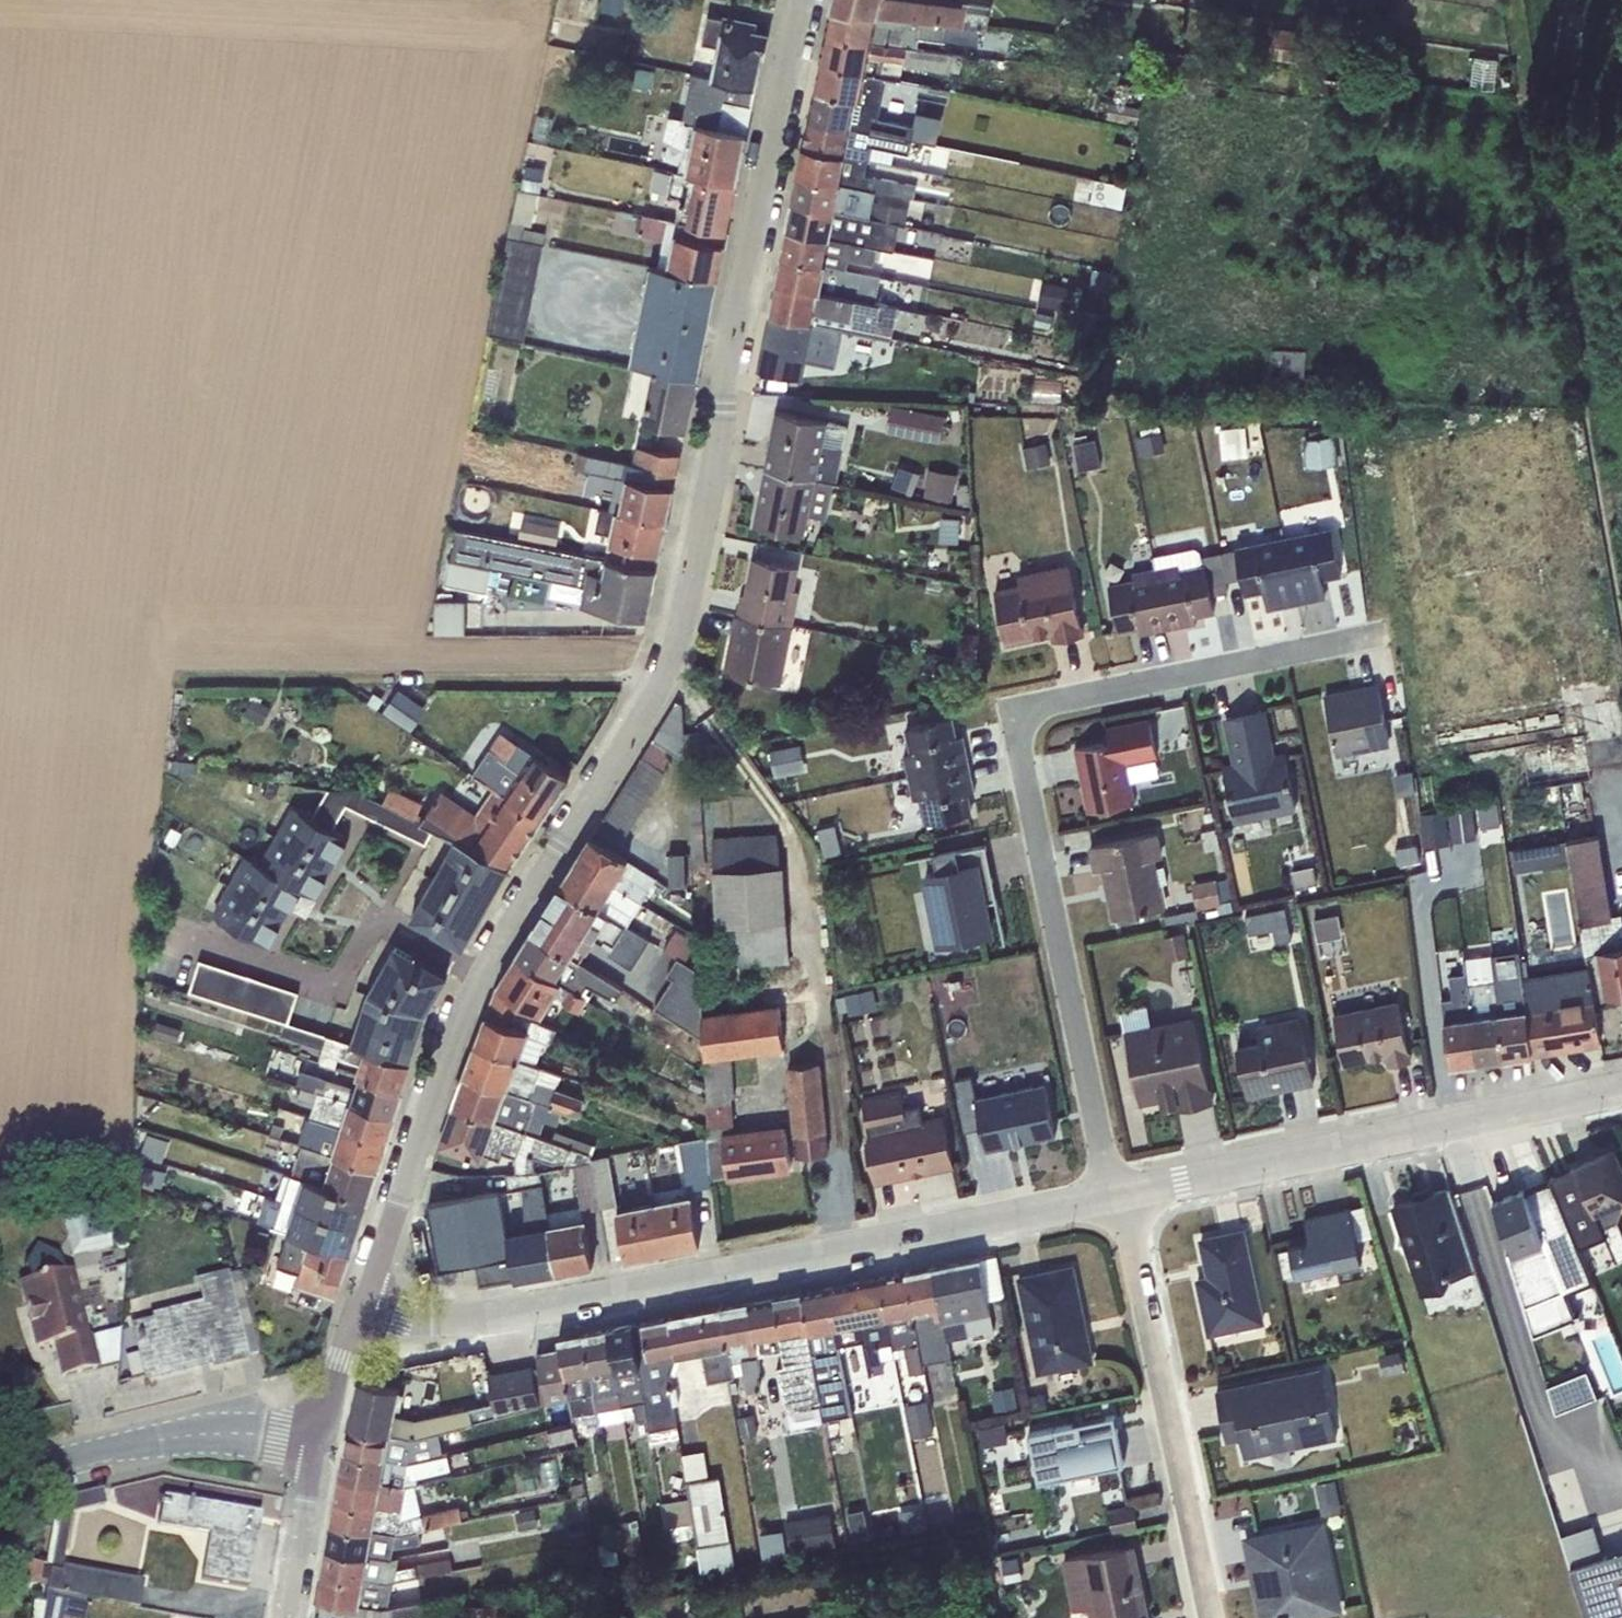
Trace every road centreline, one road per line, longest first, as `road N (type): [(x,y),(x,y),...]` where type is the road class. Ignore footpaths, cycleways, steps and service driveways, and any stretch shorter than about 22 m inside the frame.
road 1 (residential): [(1112,1191),(1014,715),(1384,632)]
road 2 (residential): [(357,1310),(483,970),(668,667)]
road 3 (residential): [(668,667),(802,0)]
road 4 (residential): [(668,667),(786,823),(810,887),(858,1247)]
road 5 (residential): [(858,1247),(509,1320),(357,1310)]
road 6 (residential): [(1621,1077),(1135,1186)]
road 7 (residential): [(1135,1186),(1221,1617)]
road 8 (residential): [(0,1477),(140,1440),(224,1430),(315,1448)]
road 9 (residential): [(1112,1191),(858,1247)]
road 10 (residential): [(282,1617),(315,1448)]
road 11 (residential): [(315,1448),(357,1310)]

